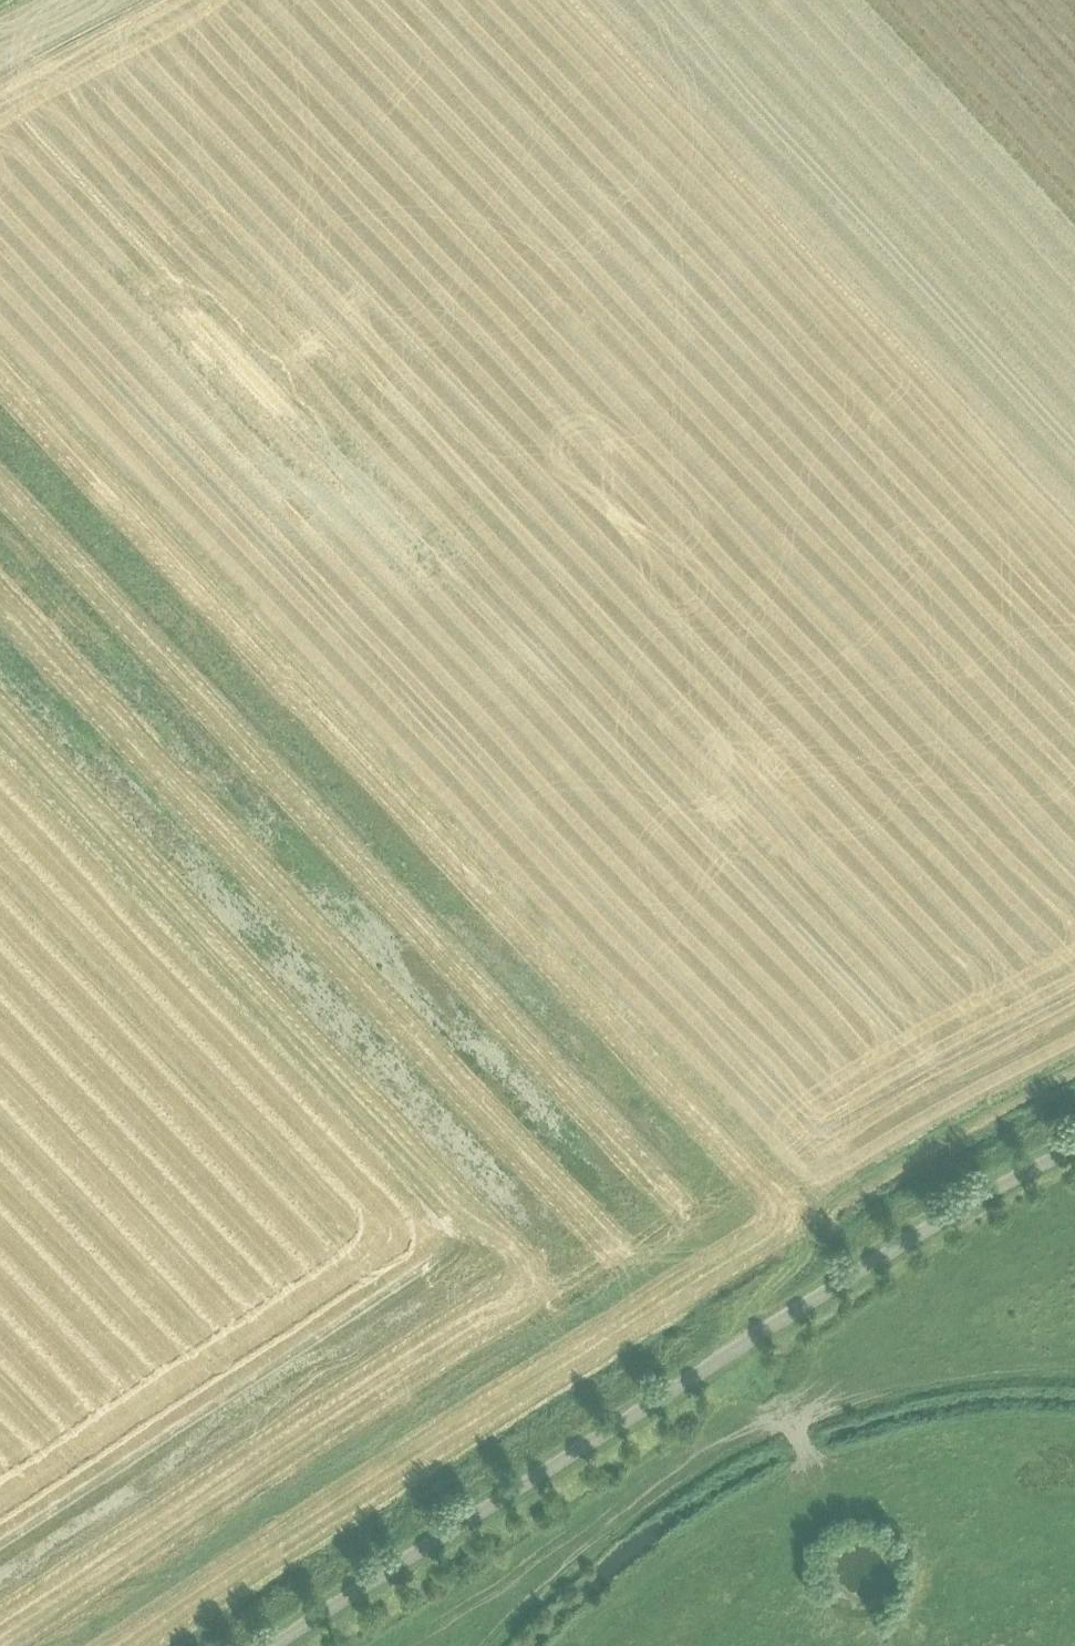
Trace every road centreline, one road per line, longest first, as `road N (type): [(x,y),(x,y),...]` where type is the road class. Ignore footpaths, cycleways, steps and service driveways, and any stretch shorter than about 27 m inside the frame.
road 1 (track): [(272,1645),(923,1230),(1074,1145)]
road 2 (track): [(816,1469),(744,1344),(772,1297),(812,1254),(794,1226)]

